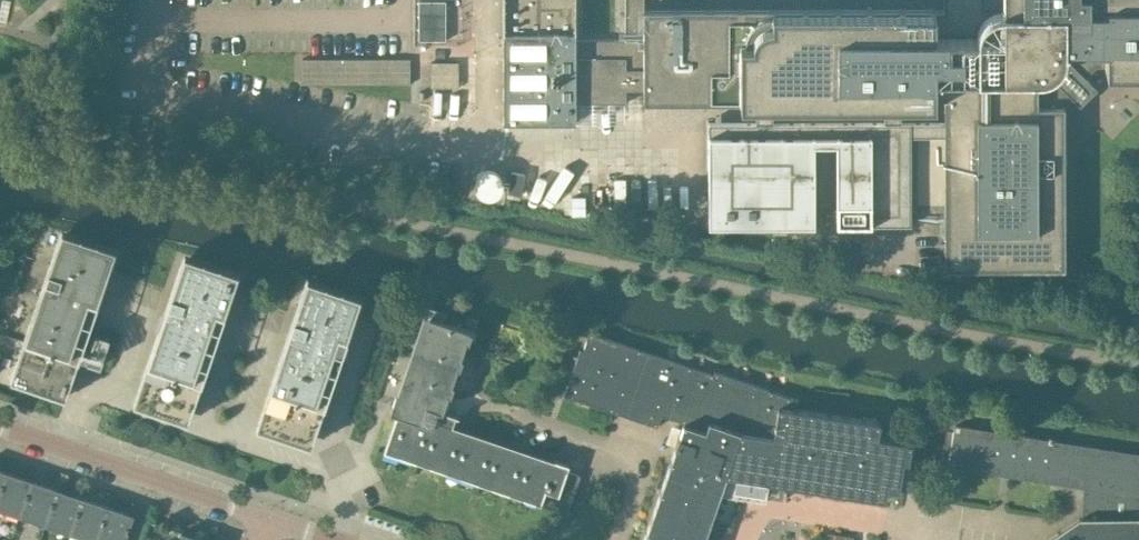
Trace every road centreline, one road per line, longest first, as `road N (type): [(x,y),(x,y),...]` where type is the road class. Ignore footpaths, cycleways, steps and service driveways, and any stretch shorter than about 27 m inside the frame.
road 1 (residential): [(0,428),(268,518)]
road 2 (residential): [(617,539),(638,473),(634,455),(513,409)]

